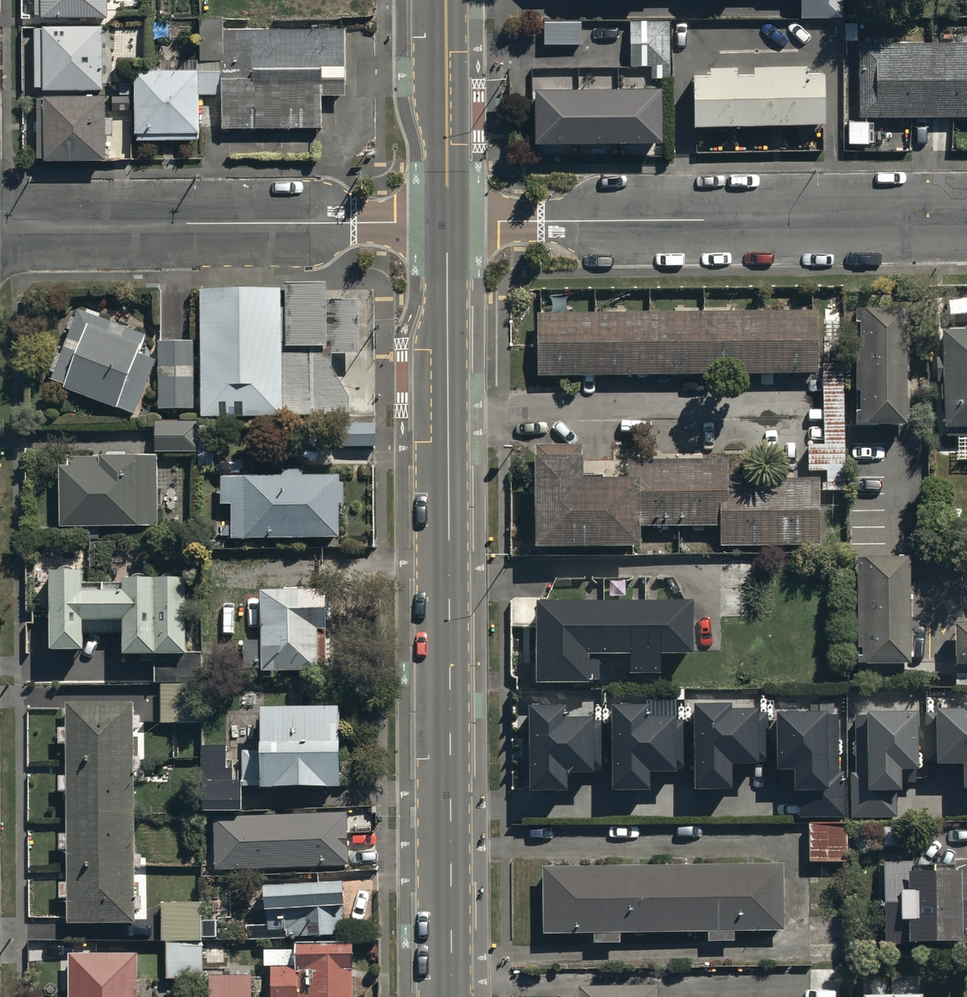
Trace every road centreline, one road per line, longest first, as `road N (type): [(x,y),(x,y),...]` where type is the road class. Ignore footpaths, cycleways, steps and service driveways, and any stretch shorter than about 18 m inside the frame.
road 1 (tertiary): [(446,223),(451,996)]
road 2 (unclassified): [(446,223),(966,217)]
road 3 (unclassified): [(0,227),(446,223)]
road 4 (tertiary): [(445,0),(446,223)]

